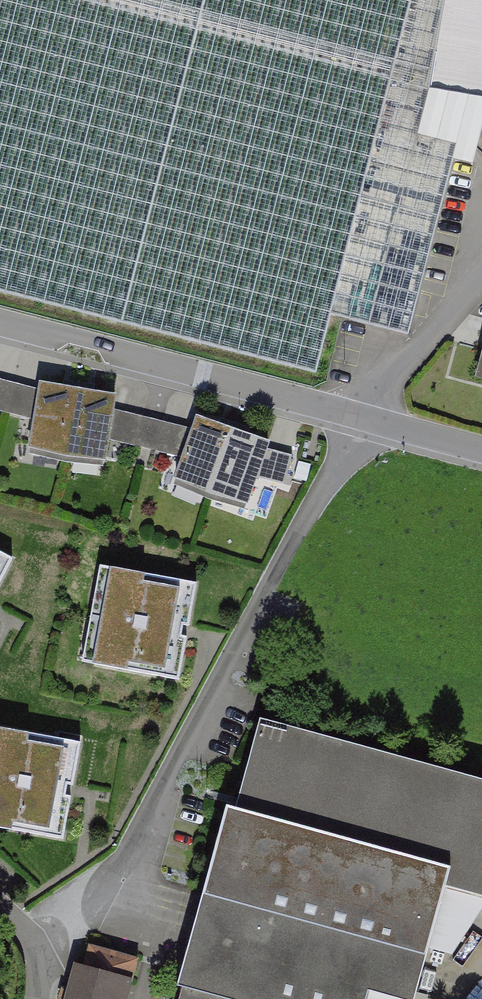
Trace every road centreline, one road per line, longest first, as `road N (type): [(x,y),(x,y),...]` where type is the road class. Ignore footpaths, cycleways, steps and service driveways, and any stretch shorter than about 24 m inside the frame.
road 1 (unclassified): [(54,941),(118,866),(280,562),(367,419)]
road 2 (residential): [(0,323),(367,419)]

